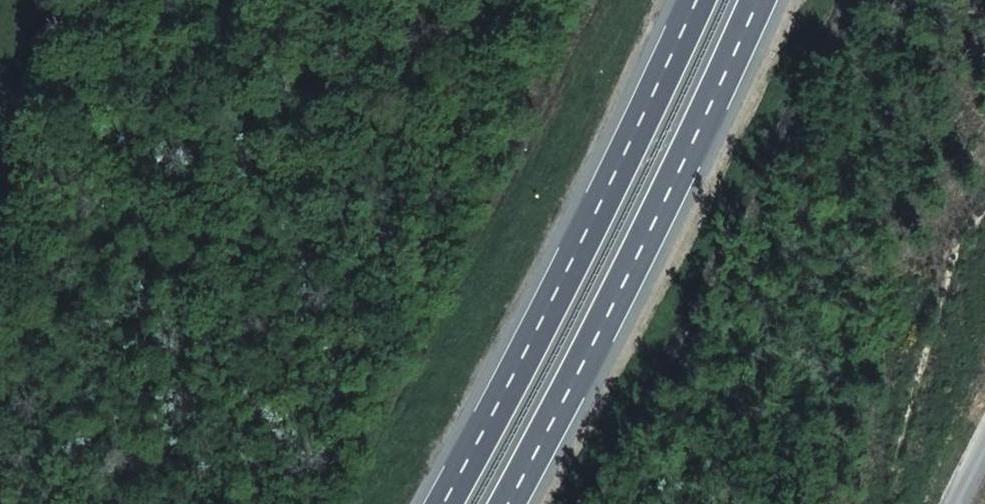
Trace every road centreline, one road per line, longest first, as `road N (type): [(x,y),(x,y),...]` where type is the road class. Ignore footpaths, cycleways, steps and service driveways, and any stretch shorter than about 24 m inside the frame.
road 1 (secondary): [(494,503),(745,0)]
road 2 (secondary): [(702,0),(457,503)]

